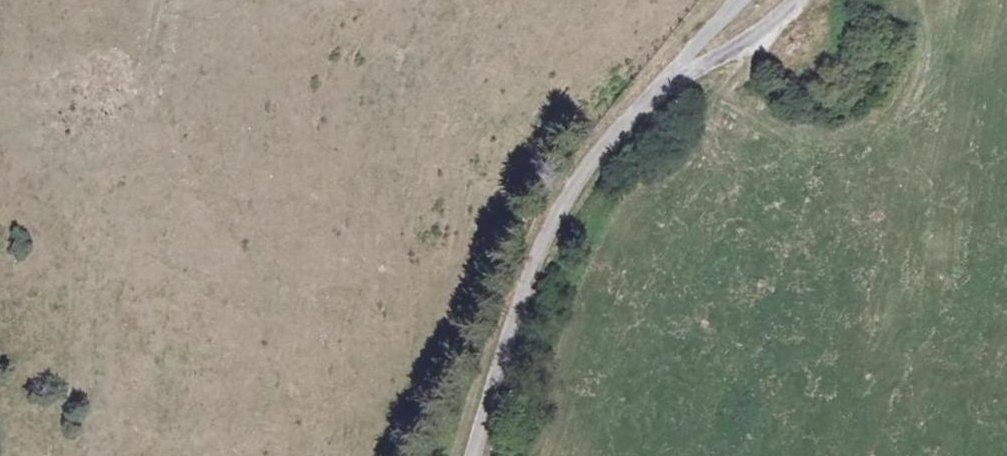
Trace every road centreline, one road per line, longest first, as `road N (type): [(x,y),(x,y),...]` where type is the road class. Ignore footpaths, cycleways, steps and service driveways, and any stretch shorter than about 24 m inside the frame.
road 1 (unclassified): [(467,455),(535,257),(581,169),(667,80)]
road 2 (track): [(159,0),(124,140),(80,161),(30,145),(0,98)]
road 3 (unclassified): [(667,80),(731,49),(789,0)]

